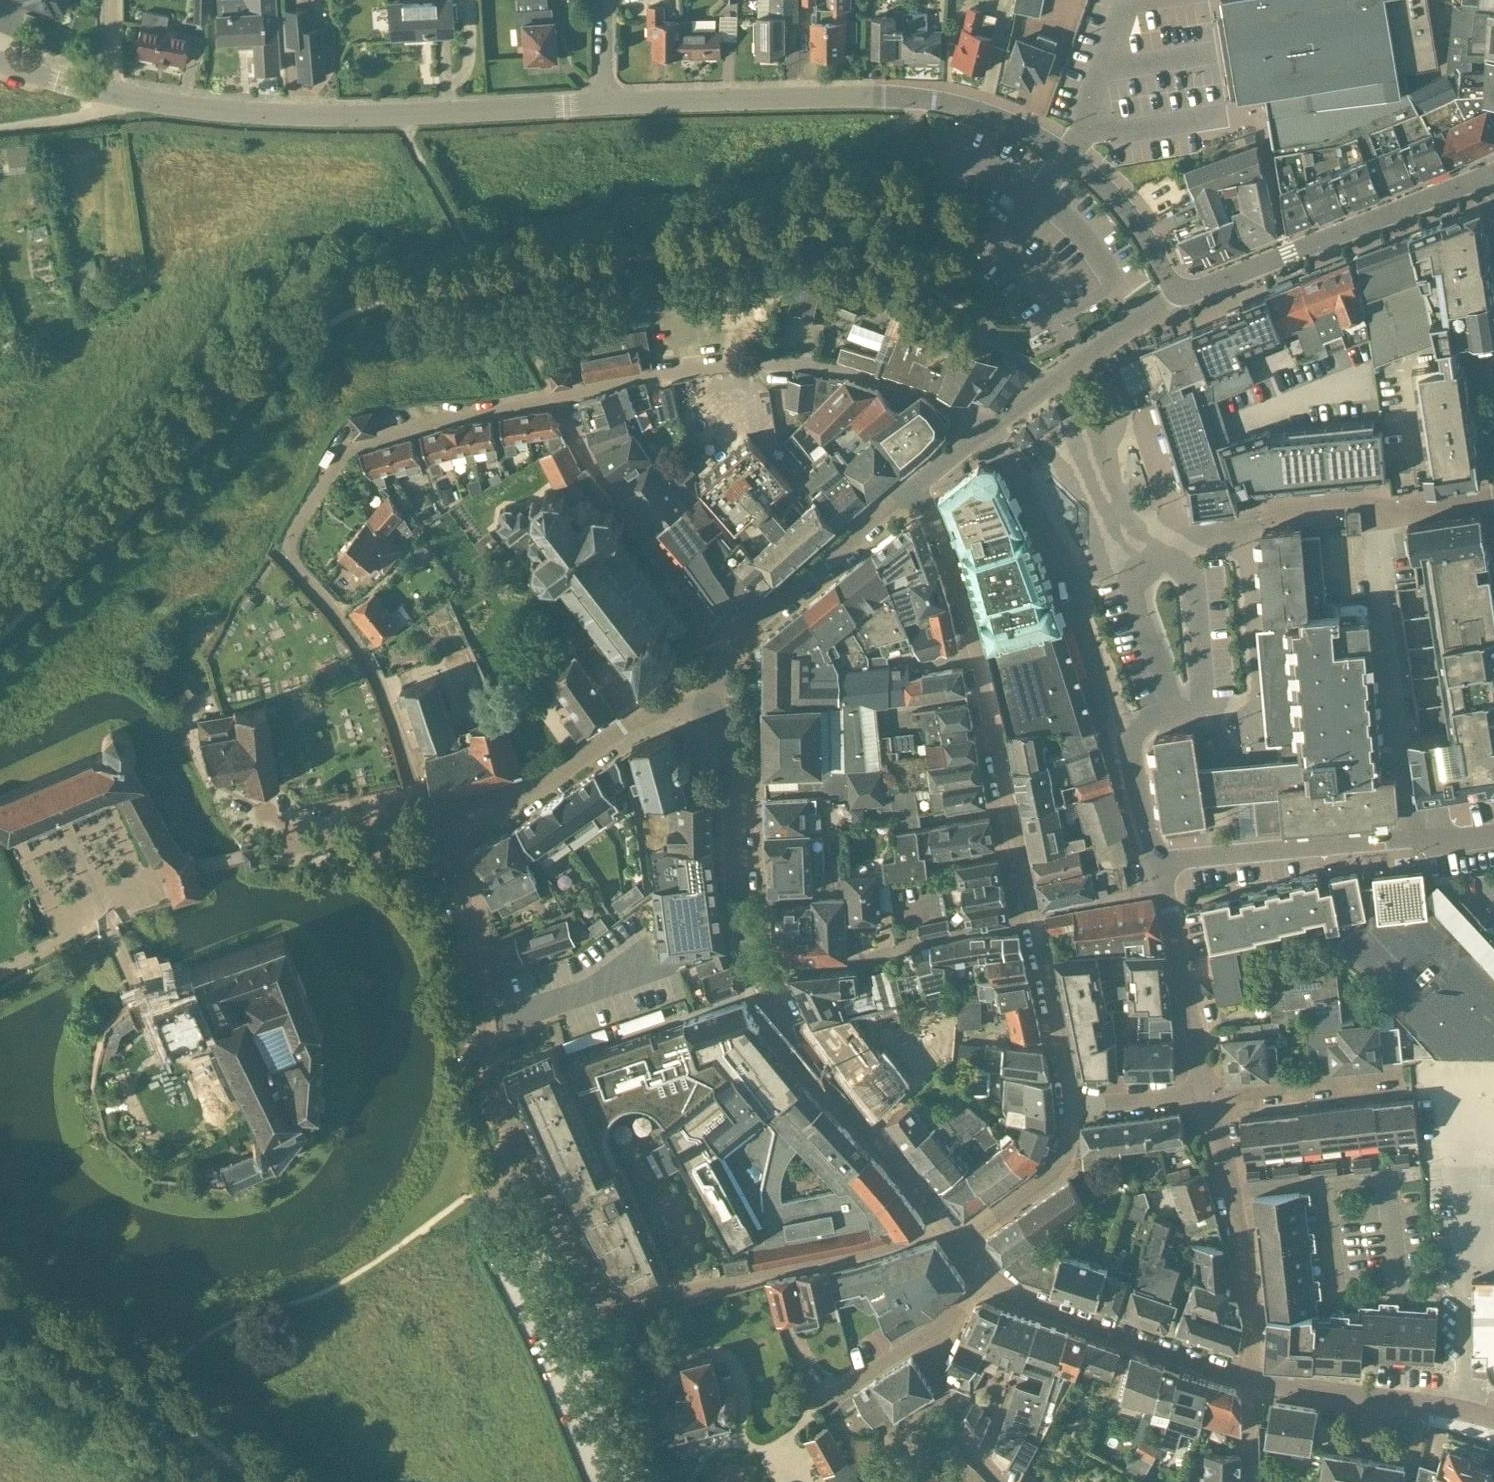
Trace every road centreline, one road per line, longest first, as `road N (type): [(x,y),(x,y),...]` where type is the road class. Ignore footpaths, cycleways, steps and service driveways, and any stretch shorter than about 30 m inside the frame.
road 1 (residential): [(1177,298),(1130,215),(1095,178),(1070,155),(972,110),(882,97),(605,104)]
road 2 (residential): [(946,1225),(632,1307),(614,1303),(585,1277),(514,1143),(490,1091),(478,1032)]
road 3 (residential): [(557,400),(353,448),(291,536),(292,560),(362,655),(438,825)]
road 4 (residential): [(1034,923),(988,694),(936,516),(915,487)]
road 5 (residential): [(989,430),(961,405),(803,365),(719,366),(557,400)]
road 6 (residential): [(1493,174),(1177,298)]
road 7 (residential): [(1374,516),(1413,839)]
road 8 (residential): [(946,1225),(796,1043),(759,976)]
road 9 (residential): [(438,825),(516,804),(640,716),(708,708)]
road 10 (residential): [(733,643),(592,464),(557,400)]
road 11 (residential): [(1256,1381),(1255,1262),(1209,1093)]
road 12 (residential): [(401,115),(270,114),(109,94)]
road 13 (residential): [(1256,1381),(985,1278)]
road 14 (residential): [(759,976),(1034,923)]
road 15 (residential): [(759,976),(738,894),(733,774),(708,708)]
road 16 (residential): [(1158,861),(1413,839)]
road 17 (residential): [(1493,1421),(1256,1381)]
road 18 (residential): [(915,487),(733,643)]
road 19 (residential): [(1209,1093),(1158,861)]
road 20 (residential): [(1367,377),(1241,418),(1268,512)]
road 21 (residential): [(478,1032),(459,868),(438,825)]
road 22 (residential): [(1171,713),(1205,710),(1193,586),(1180,539)]
road 23 (residential): [(401,115),(605,104)]
road 24 (residential): [(1059,377),(1099,501),(1144,547)]
road 25 (residential): [(478,1032),(659,967)]
road 26 (residential): [(1073,1108),(1034,923)]
road 27 (residential): [(253,854),(438,825)]
road 28 (residential): [(1209,1093),(1394,1083)]
road 29 (residential): [(961,1242),(1069,1152),(1073,1108)]
road 30 (residential): [(1171,713),(1128,575),(1144,547)]
road 31 (residential): [(1158,861),(1132,743),(1151,720),(1171,713)]
road 32 (residential): [(933,1338),(946,1404),(1000,1481)]
road 33 (residential): [(1177,298),(1134,320),(1059,377)]
road 34 (residential): [(1073,1108),(1209,1093)]
road 35 (residential): [(821,1409),(888,1353),(933,1338)]
road 36 (residential): [(1374,516),(1371,496),(1268,512)]
road 37 (residential): [(1493,497),(1374,516)]
road 38 (residential): [(0,129),(93,114),(109,94)]

